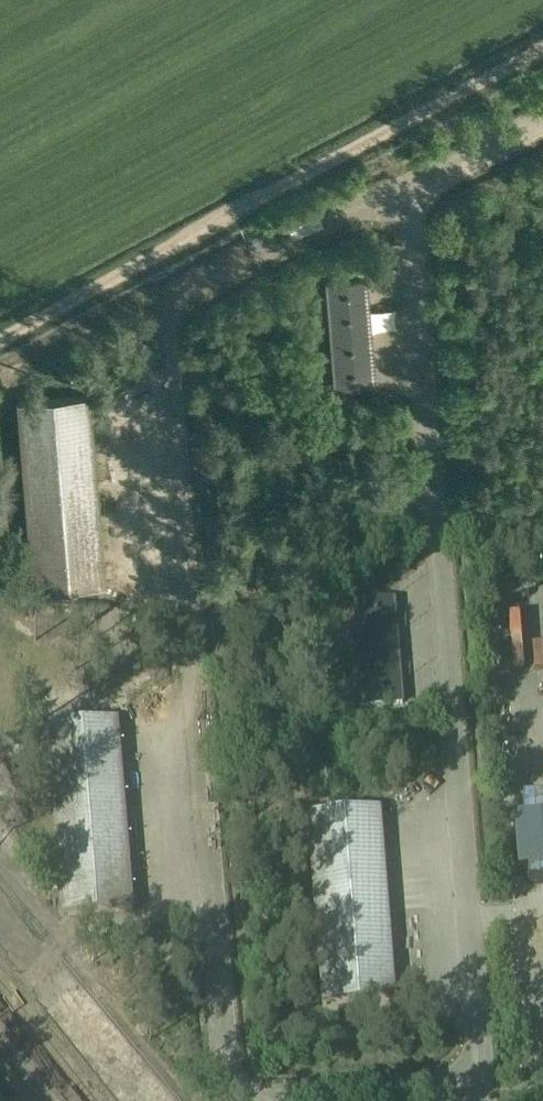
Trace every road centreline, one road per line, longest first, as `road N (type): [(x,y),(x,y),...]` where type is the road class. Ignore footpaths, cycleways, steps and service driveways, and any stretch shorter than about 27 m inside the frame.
road 1 (unclassified): [(480,1087),(258,1097),(230,1073),(220,1033),(159,314),(182,283),(409,184)]
road 2 (unclassified): [(480,1087),(409,184)]
road 3 (track): [(0,334),(542,42)]
road 4 (unclassified): [(409,184),(542,113)]

